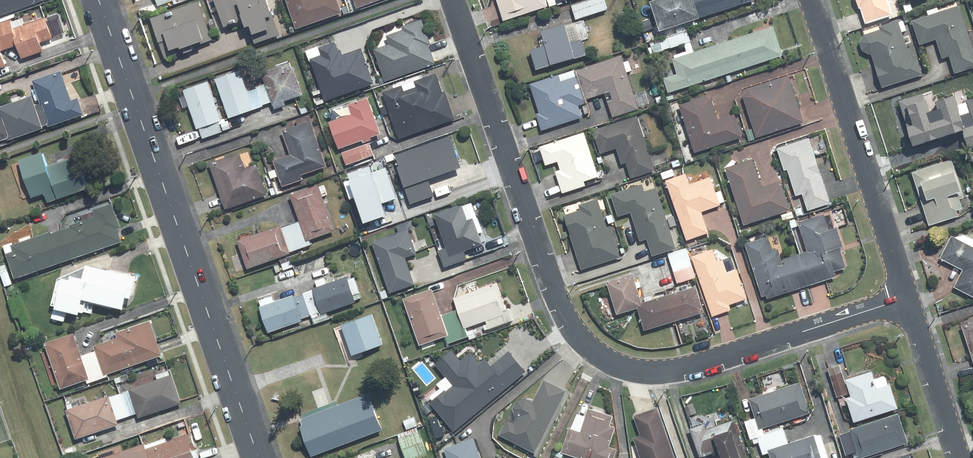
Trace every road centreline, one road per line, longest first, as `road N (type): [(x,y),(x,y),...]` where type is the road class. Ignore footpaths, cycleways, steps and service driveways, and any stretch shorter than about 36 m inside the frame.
road 1 (residential): [(453,0),(566,318),(604,356),(660,372),(910,300)]
road 2 (secondary): [(99,0),(259,457)]
road 3 (residential): [(910,300),(809,0)]
road 4 (residential): [(959,457),(910,300)]

